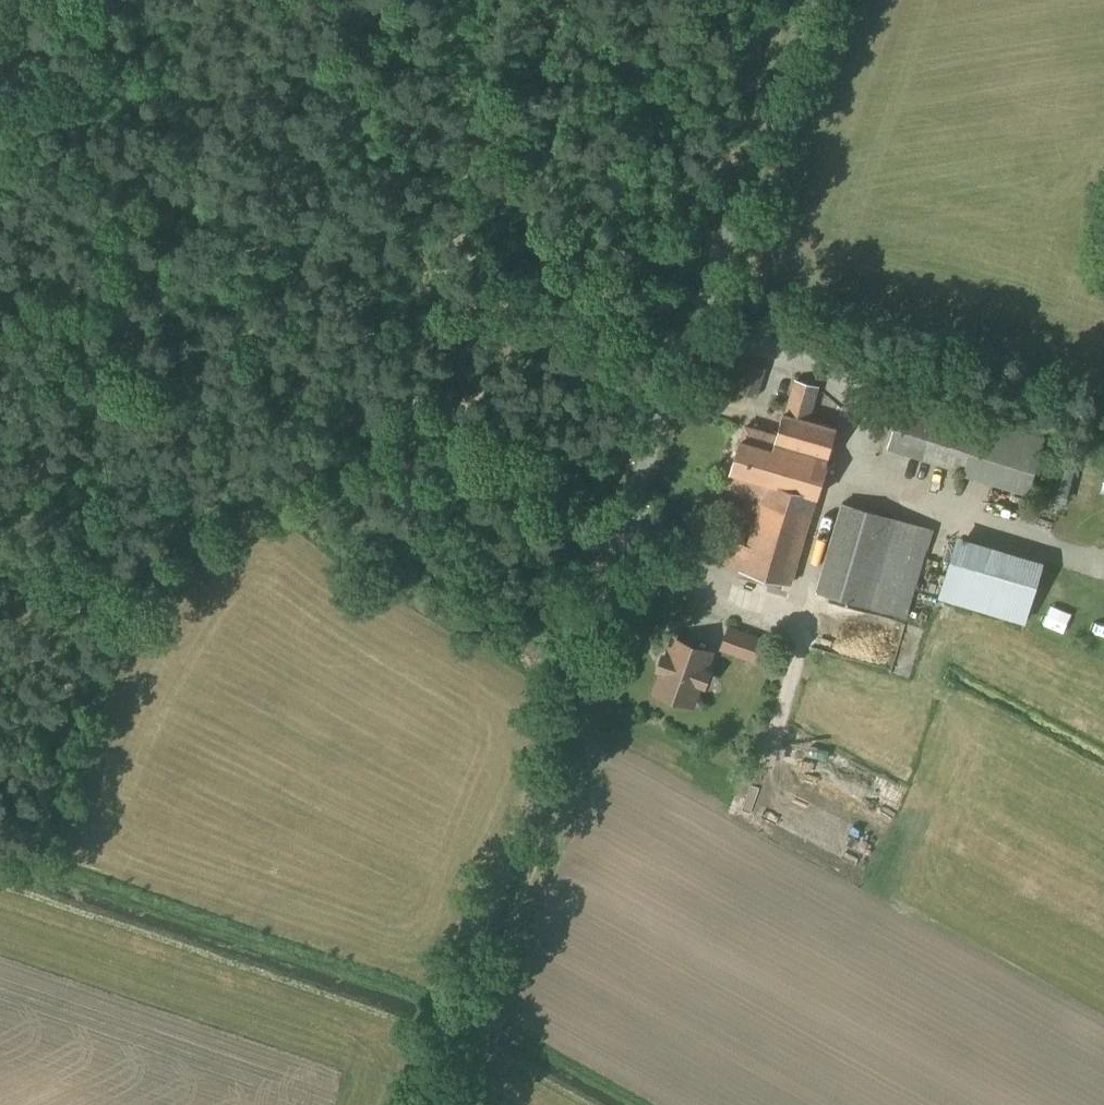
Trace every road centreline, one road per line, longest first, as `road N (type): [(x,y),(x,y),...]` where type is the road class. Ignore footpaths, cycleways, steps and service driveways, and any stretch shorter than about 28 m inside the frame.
road 1 (unclassified): [(606,572),(811,0)]
road 2 (track): [(417,1104),(606,572)]

